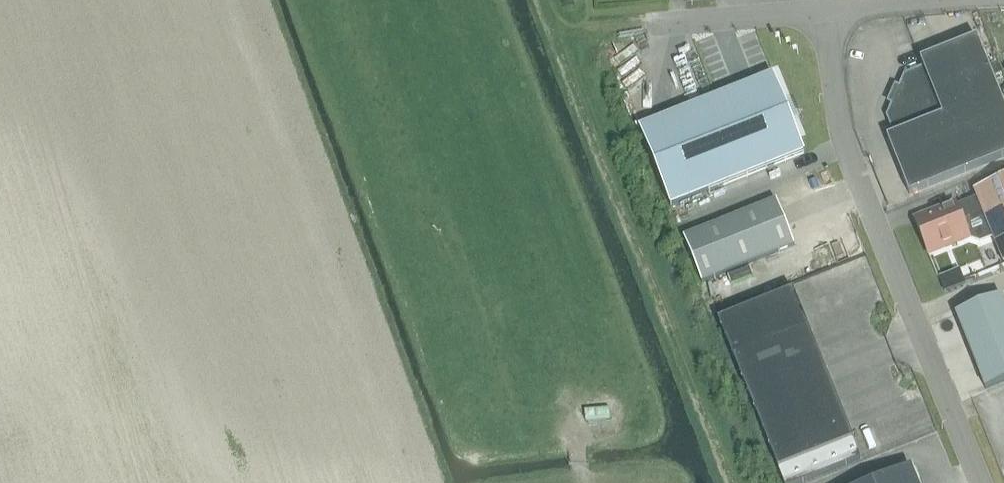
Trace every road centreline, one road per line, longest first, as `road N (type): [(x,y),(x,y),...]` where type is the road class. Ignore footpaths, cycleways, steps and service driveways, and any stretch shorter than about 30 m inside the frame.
road 1 (unclassified): [(824,9),(849,158),(980,482)]
road 2 (unclassified): [(655,24),(824,9)]

